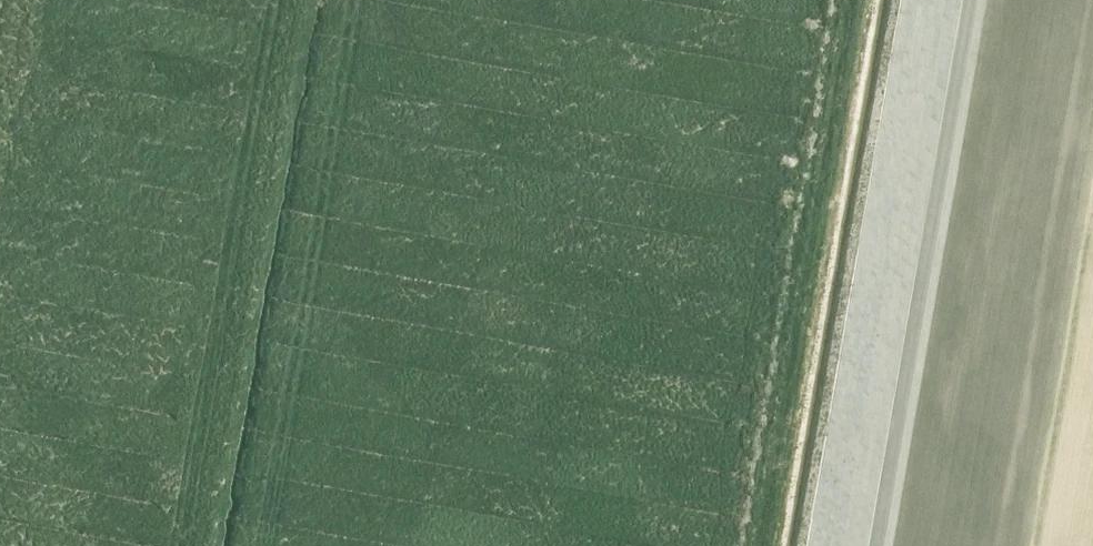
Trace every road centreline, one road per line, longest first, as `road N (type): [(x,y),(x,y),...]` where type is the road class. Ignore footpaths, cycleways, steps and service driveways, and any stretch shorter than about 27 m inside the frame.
road 1 (track): [(999,0),(899,545)]

